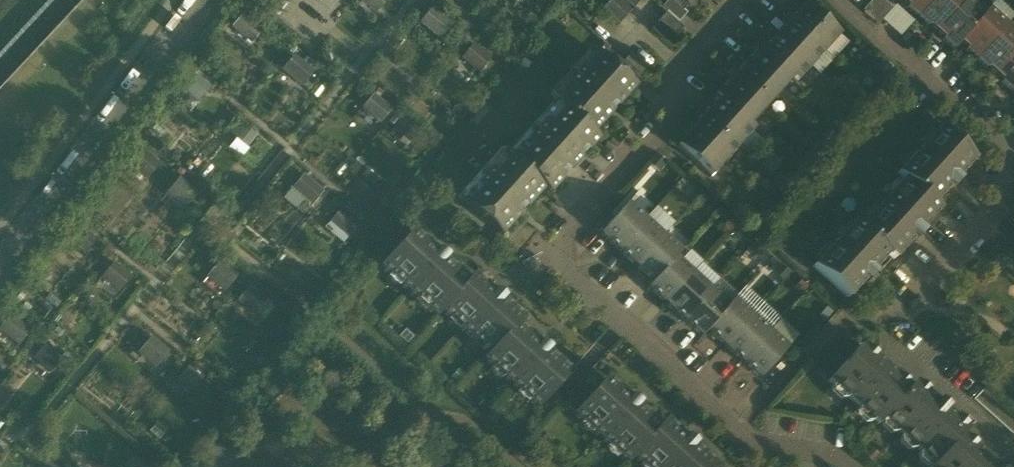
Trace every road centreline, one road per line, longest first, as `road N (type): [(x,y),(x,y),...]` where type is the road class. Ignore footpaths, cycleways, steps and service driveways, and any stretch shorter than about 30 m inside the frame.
road 1 (residential): [(850,466),(842,459),(755,444),(737,431),(545,254),(671,113),(678,69),(740,0)]
road 2 (residential): [(199,0),(0,263)]
road 3 (residential): [(834,0),(1011,156)]
road 4 (residential): [(1011,156),(1006,200),(907,318)]

